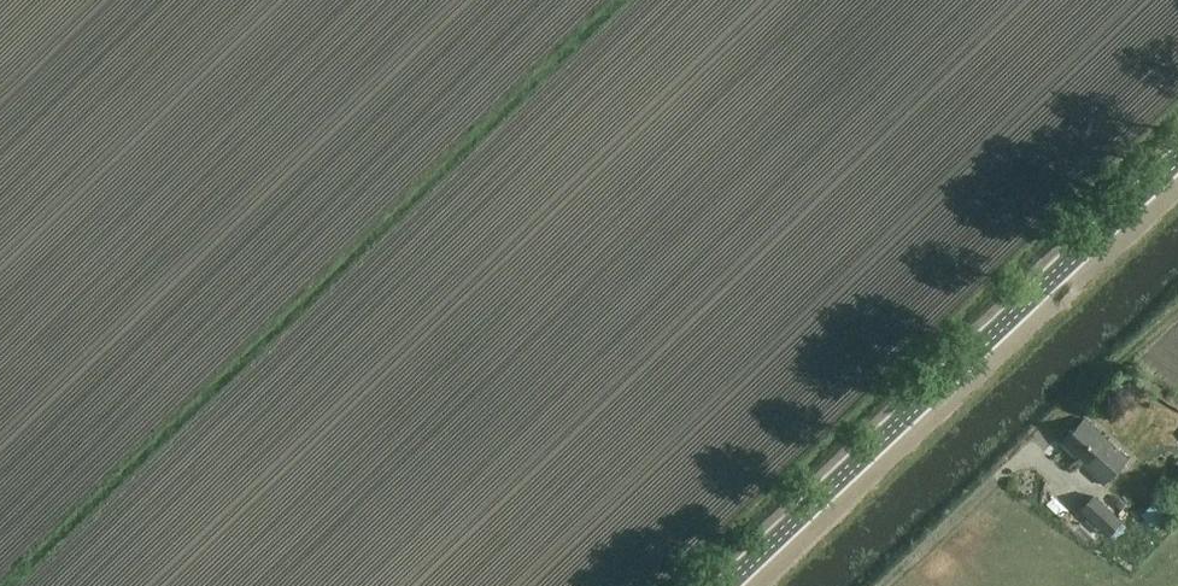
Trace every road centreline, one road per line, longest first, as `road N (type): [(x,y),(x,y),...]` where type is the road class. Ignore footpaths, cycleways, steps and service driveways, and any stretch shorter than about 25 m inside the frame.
road 1 (tertiary): [(722,585),(1177,158)]

